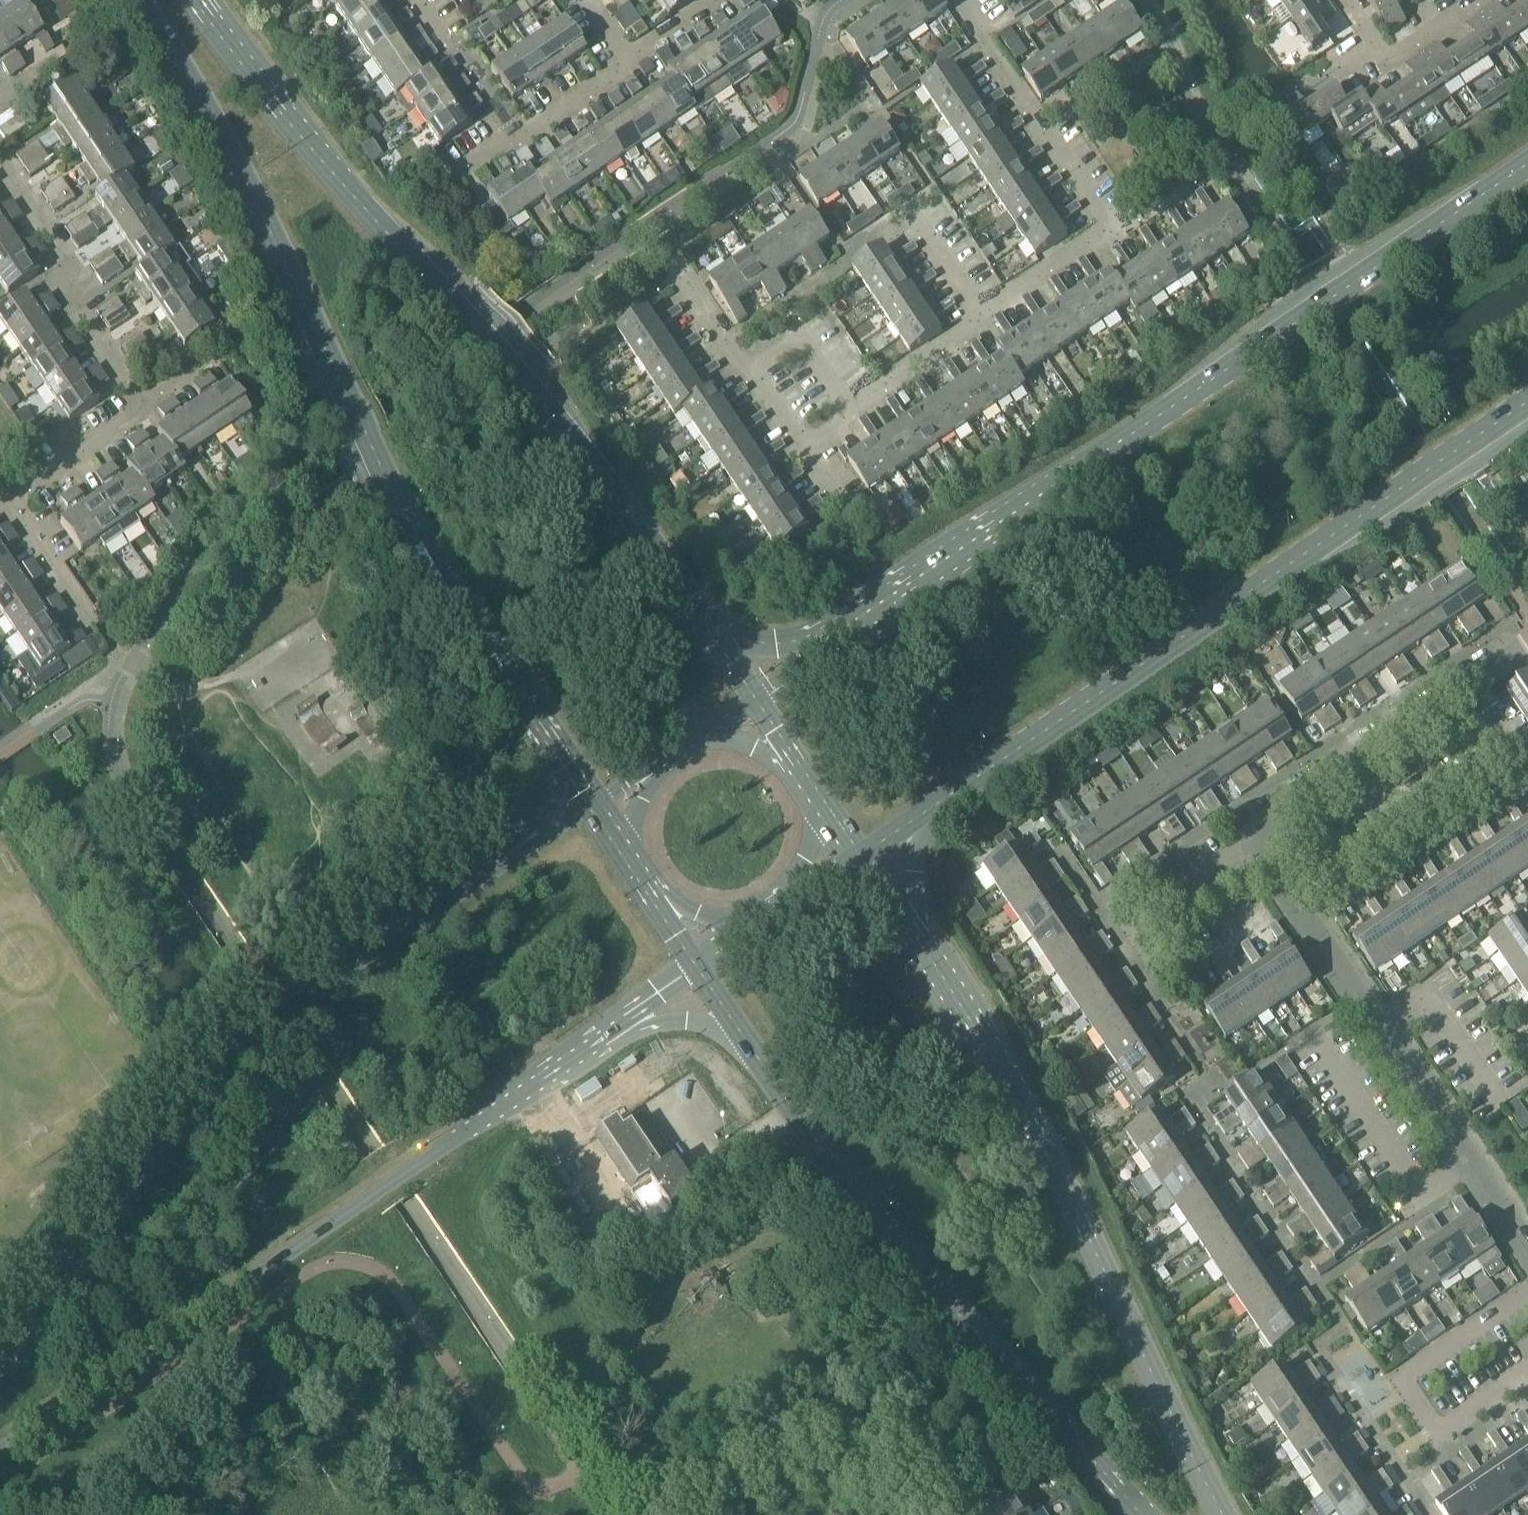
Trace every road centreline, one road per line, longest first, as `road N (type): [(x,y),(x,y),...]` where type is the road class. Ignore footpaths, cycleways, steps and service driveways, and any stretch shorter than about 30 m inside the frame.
road 1 (tertiary): [(139,0),(208,108),(395,505),(547,746)]
road 2 (secondary): [(1527,159),(1065,476),(853,634)]
road 3 (tertiary): [(712,633),(479,325),(303,139),(223,30)]
road 4 (tertiary): [(0,1448),(412,1172),(615,1023)]
road 5 (tertiary): [(513,850),(289,997),(210,1070),(0,1348)]
road 6 (secondary): [(934,807),(1527,406)]
road 7 (secondary): [(1223,1514),(1040,1144),(912,933)]
road 8 (secondary): [(743,1039),(884,1232),(1136,1514)]
road 9 (residential): [(977,315),(1107,230),(958,0)]
road 10 (residential): [(1258,840),(1270,810),(1527,646)]
road 11 (residential): [(1260,920),(1167,983),(1129,925),(1258,840)]
road 12 (residential): [(1527,1373),(1441,1429),(1404,1372),(1527,1286)]
road 13 (residential): [(141,409),(73,298),(54,236),(0,164)]
road 14 (residential): [(1478,1163),(1423,1200),(1321,1039)]
road 15 (residential): [(1382,1015),(1357,1000),(1258,840)]
road 16 (residential): [(454,181),(625,64)]
road 17 (residential): [(1382,1015),(1427,988),(1500,1096)]
road 18 (residential): [(1478,1163),(1382,1015)]
road 19 (residential): [(852,416),(955,344),(977,315)]
road 20 (residential): [(10,499),(141,409)]
road 21 (residential): [(852,416),(797,336),(748,369)]
road 22 (secondary): [(853,634),(775,645),(712,633)]
road 23 (residential): [(10,499),(82,610)]
road 24 (secondary): [(615,1023),(687,1022),(743,1039)]
road 25 (secondary): [(912,933),(918,839),(934,807)]

